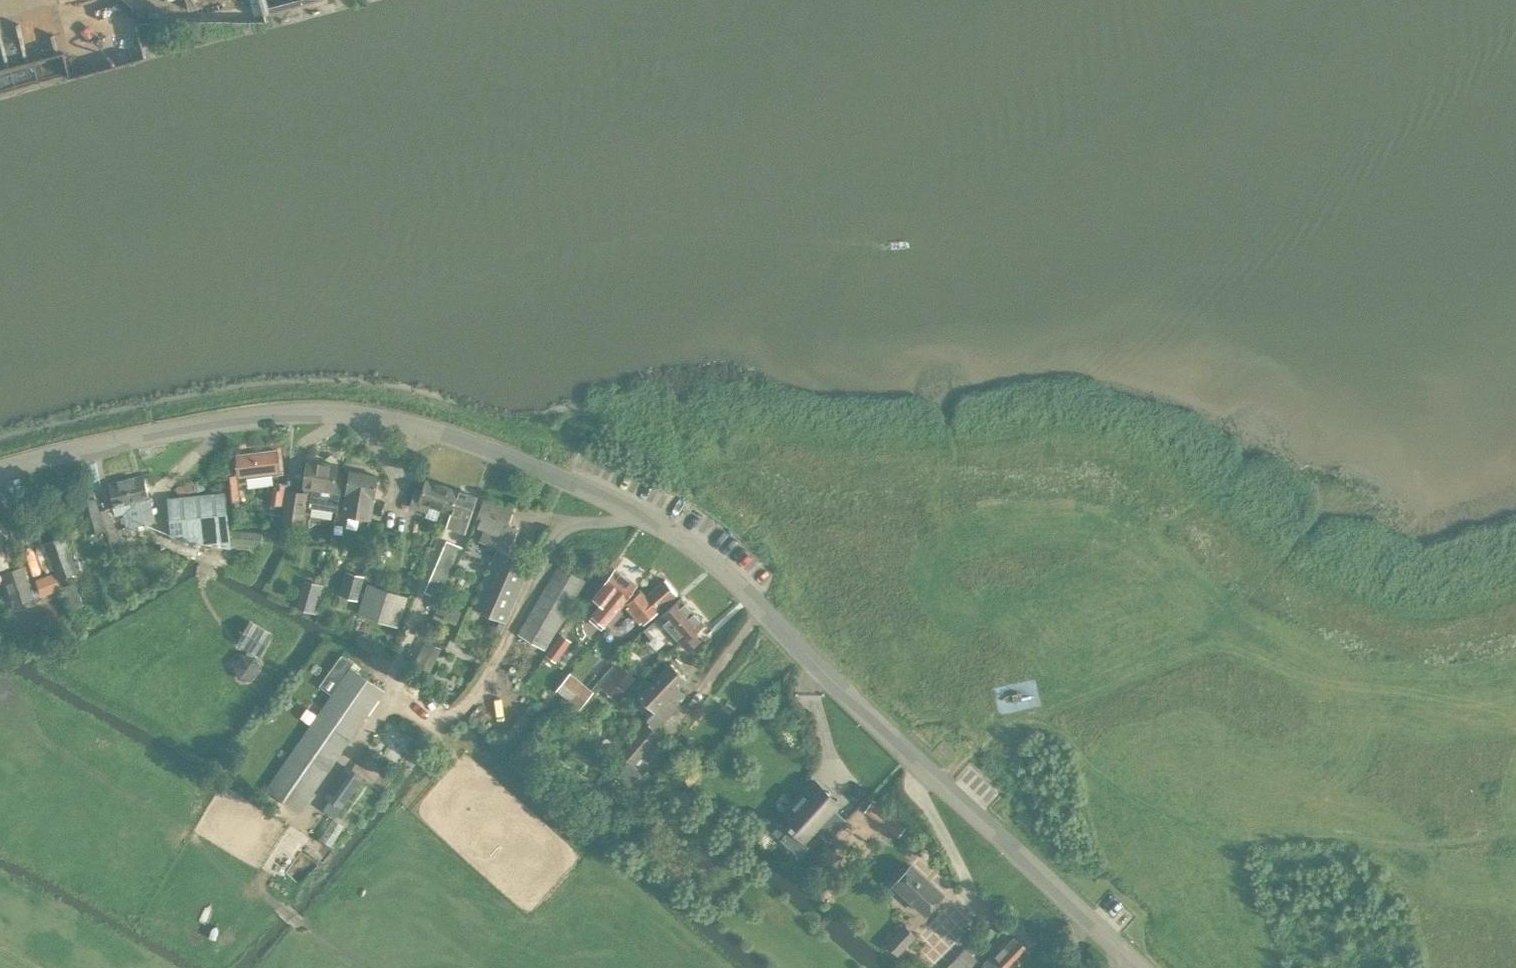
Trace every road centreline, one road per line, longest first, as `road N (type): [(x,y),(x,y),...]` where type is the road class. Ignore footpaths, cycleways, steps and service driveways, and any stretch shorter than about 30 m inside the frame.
road 1 (unclassified): [(0,469),(232,421),(346,413),(440,433),(565,480),(676,534),(720,566),(1141,967)]

